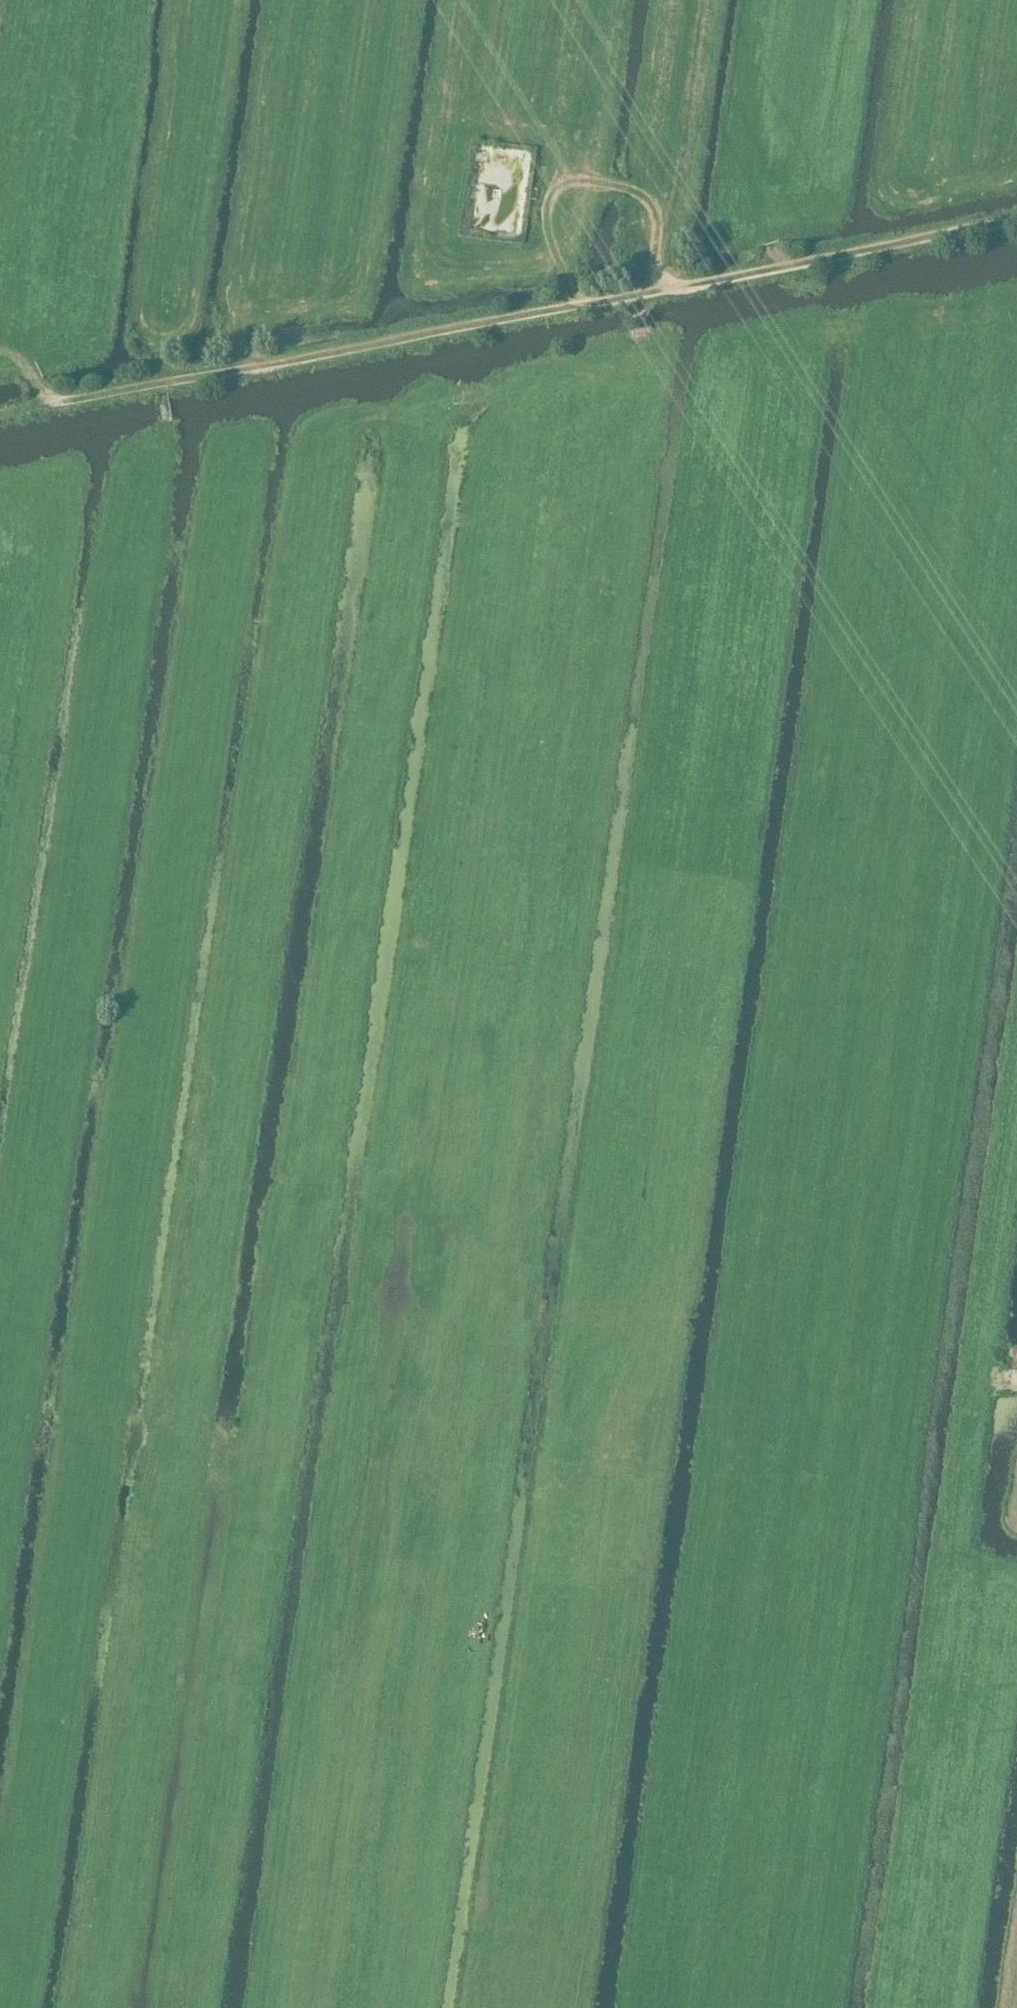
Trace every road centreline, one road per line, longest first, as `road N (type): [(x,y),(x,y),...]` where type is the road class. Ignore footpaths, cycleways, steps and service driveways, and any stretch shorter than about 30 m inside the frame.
road 1 (track): [(64,403),(577,305)]
road 2 (unclassified): [(577,305),(1016,220)]
road 3 (track): [(688,0),(639,308)]

